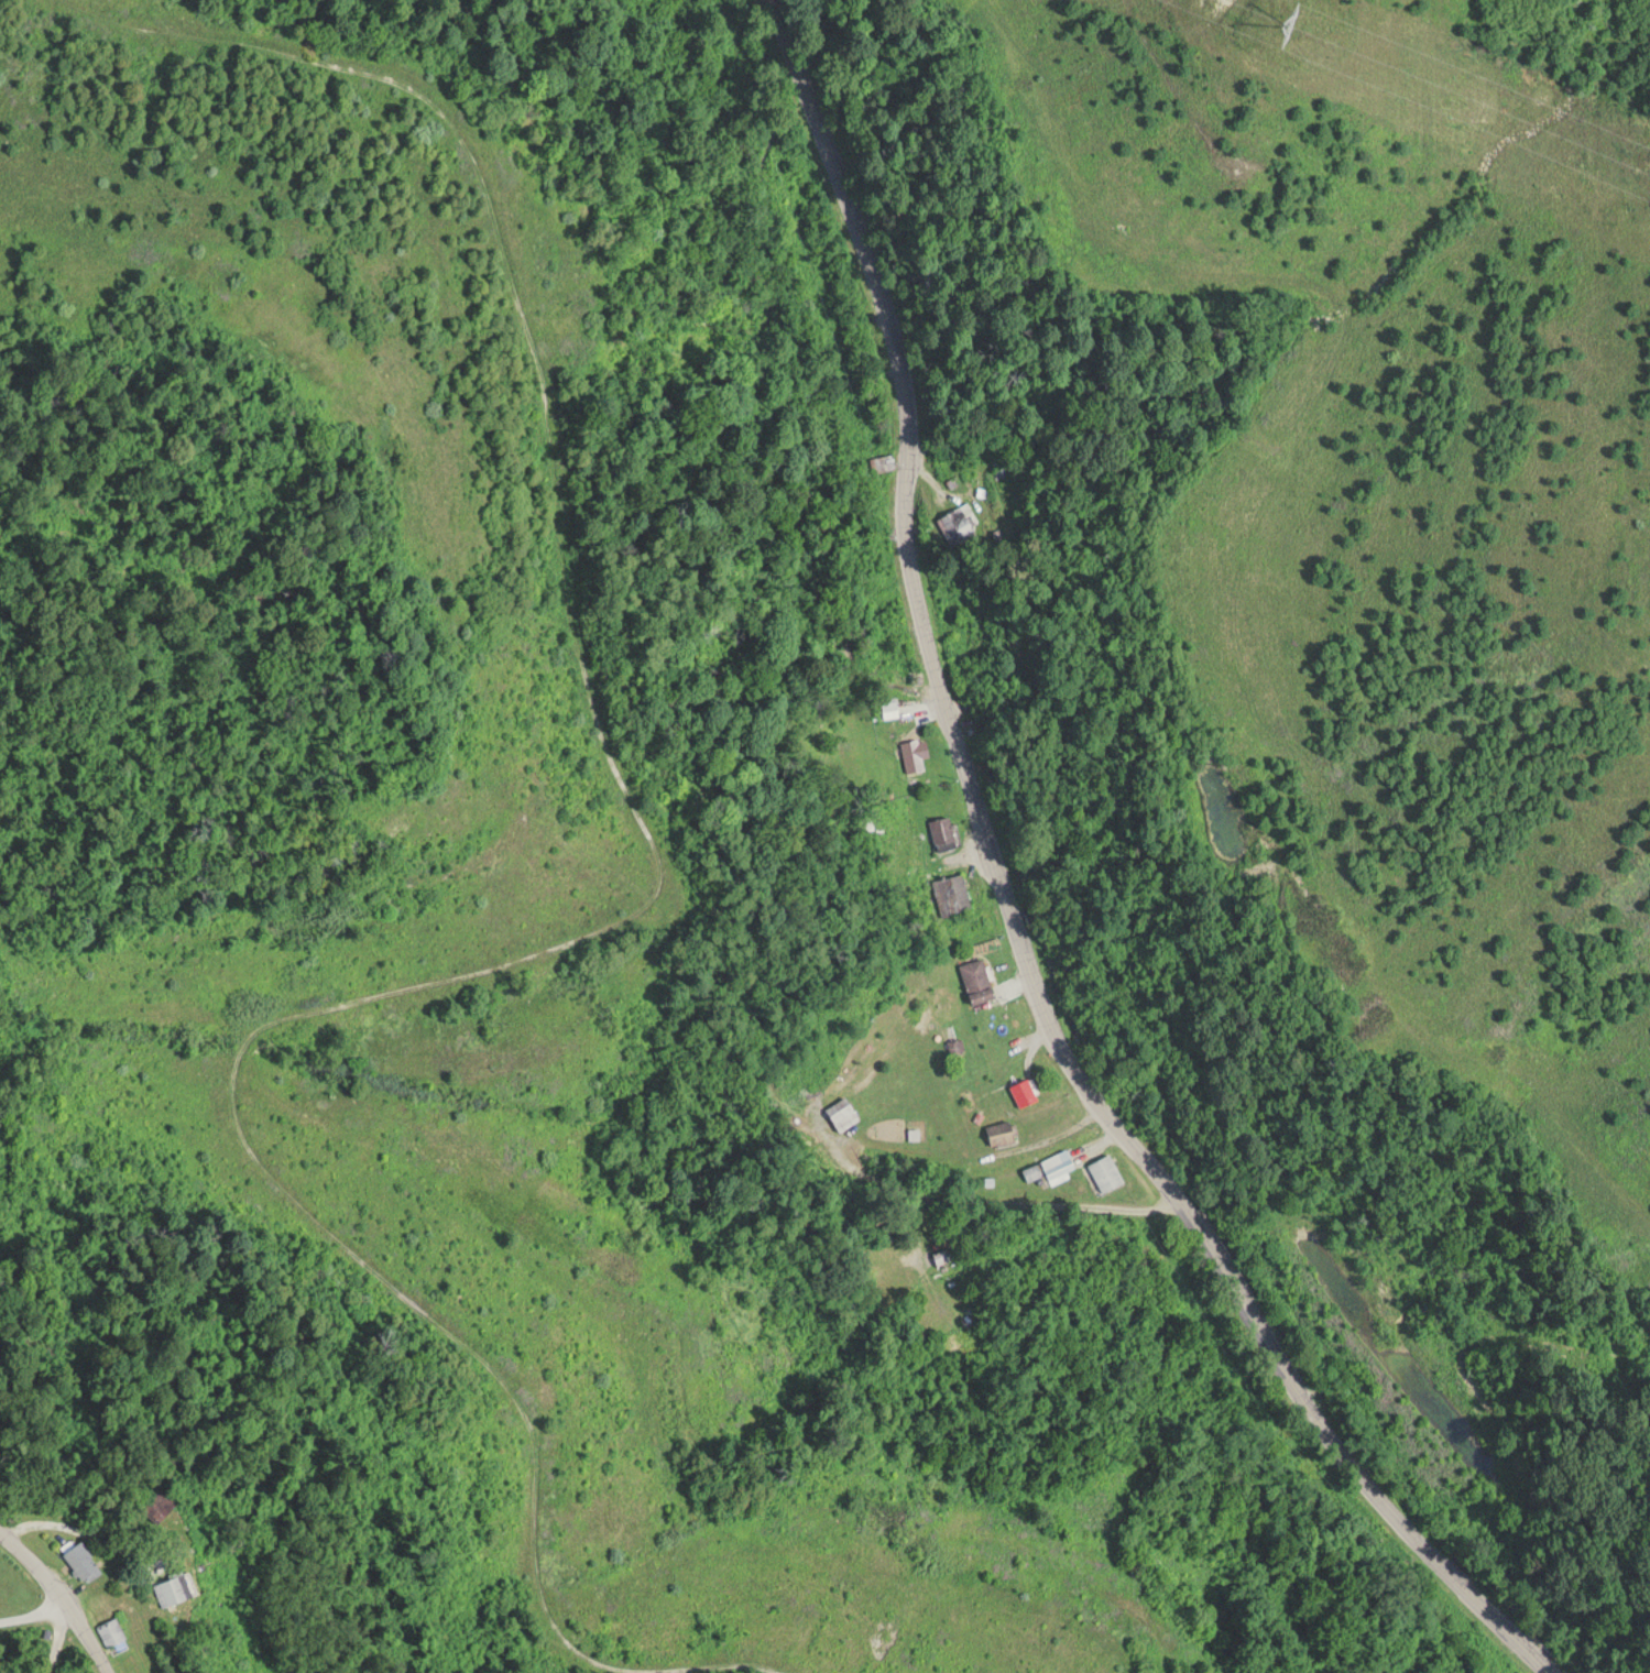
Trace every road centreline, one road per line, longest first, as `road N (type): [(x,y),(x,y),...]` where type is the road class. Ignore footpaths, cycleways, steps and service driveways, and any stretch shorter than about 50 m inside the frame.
road 1 (residential): [(771,0),(804,70),(896,349),(908,446),(904,553),(1058,1037),(1124,1138),(1187,1207),(1316,1414),(1425,1542),(1556,1672)]

